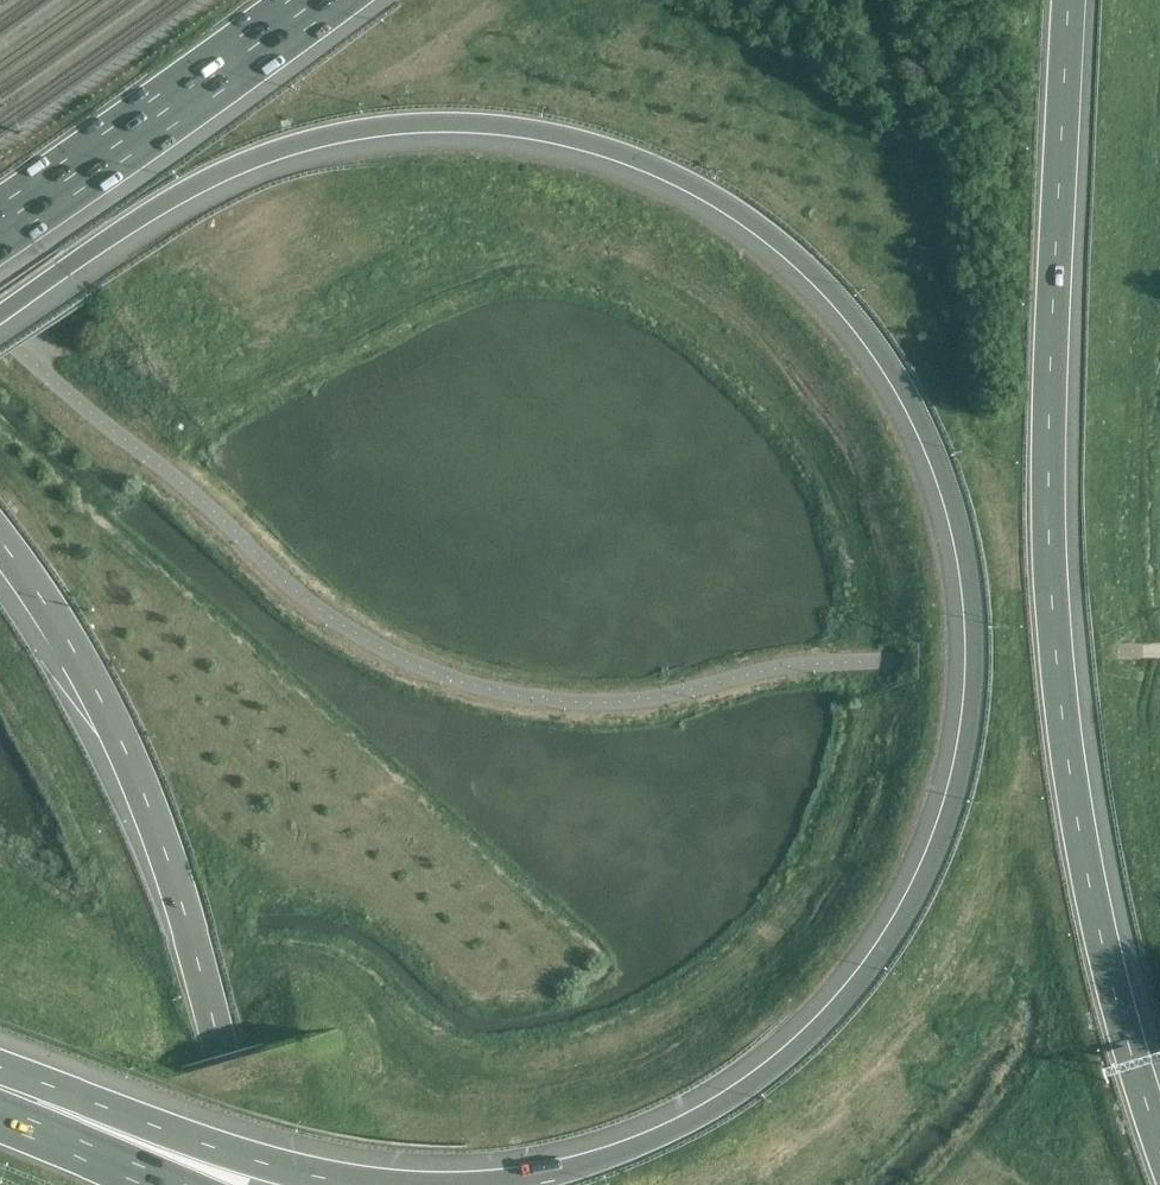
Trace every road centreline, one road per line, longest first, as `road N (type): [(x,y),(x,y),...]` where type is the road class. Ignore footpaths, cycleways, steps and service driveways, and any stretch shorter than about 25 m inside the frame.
road 1 (motorway): [(0,311),(171,199),(285,146),(398,124),(459,123),(589,144),(660,170),(738,212),(852,314),(921,422),(952,497),(975,609),(964,765),(920,895),(835,1016),(737,1098),(608,1158),(464,1183),(53,1133)]
road 2 (motorway): [(1159,1128),(1083,848),(1047,578),(1048,397),(1070,0)]
road 3 (motorway): [(0,544),(97,695),(151,815),(259,1184)]
road 4 (motorway): [(0,225),(313,0)]
road 5 (motorway): [(186,1184),(53,1133)]

